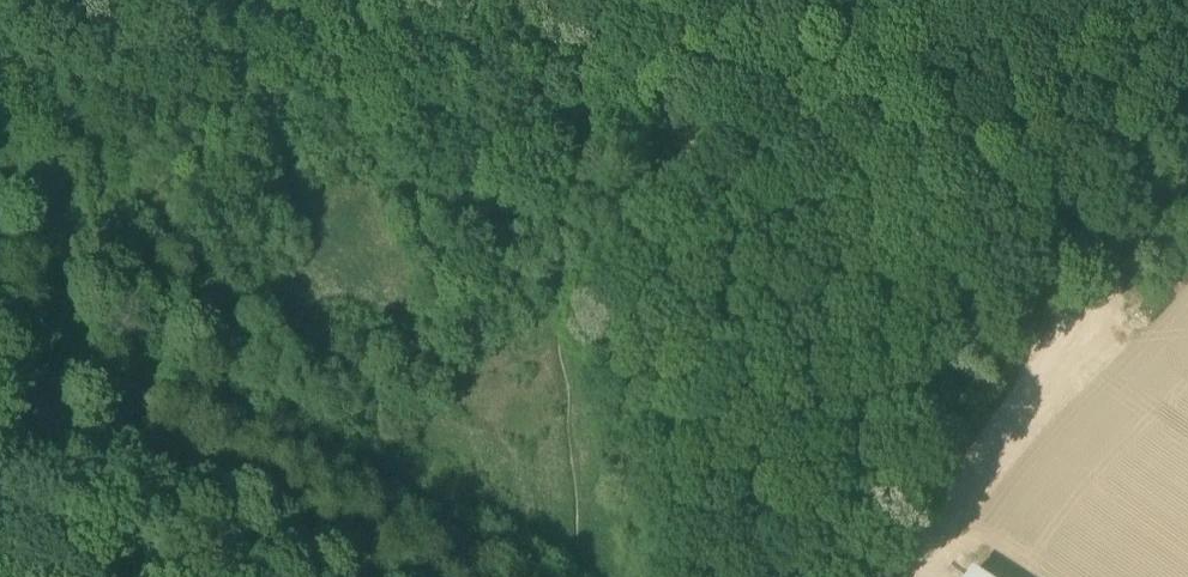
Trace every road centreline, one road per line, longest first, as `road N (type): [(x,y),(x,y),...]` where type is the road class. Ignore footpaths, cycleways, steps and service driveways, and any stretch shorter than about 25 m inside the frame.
road 1 (track): [(1187,162),(1109,263),(910,576)]
road 2 (secondary): [(283,576),(0,381)]

